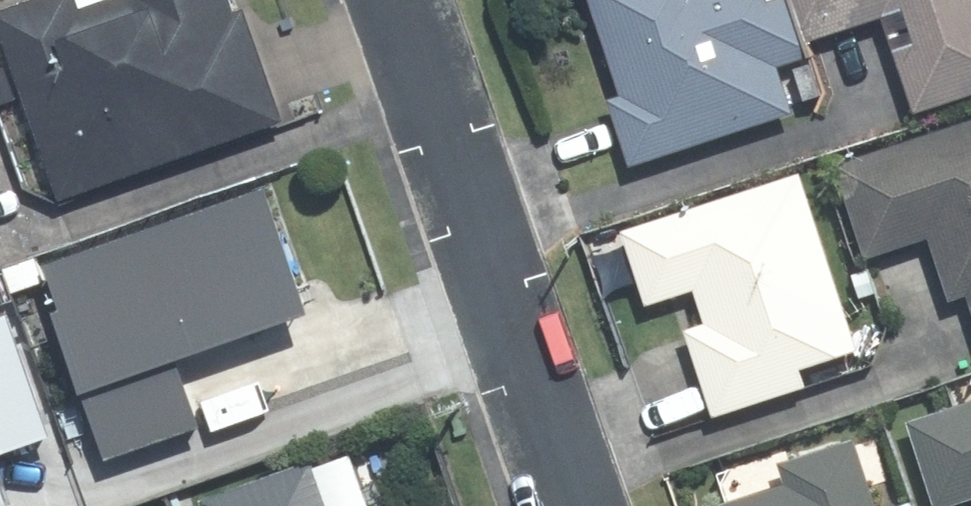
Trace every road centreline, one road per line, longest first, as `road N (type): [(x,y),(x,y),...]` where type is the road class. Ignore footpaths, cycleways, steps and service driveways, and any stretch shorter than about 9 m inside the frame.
road 1 (residential): [(404,0),(584,505)]

